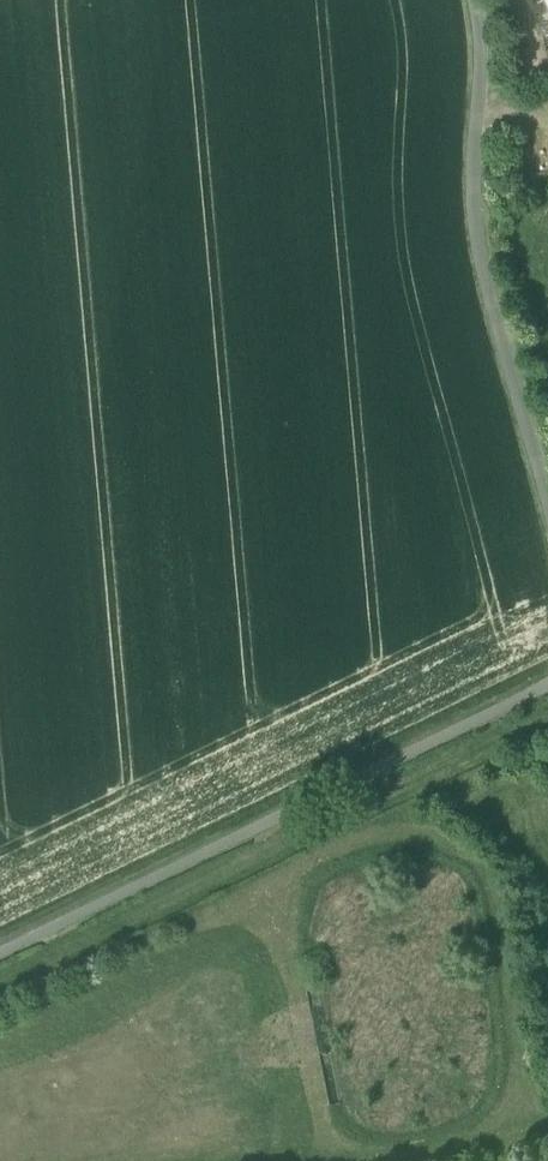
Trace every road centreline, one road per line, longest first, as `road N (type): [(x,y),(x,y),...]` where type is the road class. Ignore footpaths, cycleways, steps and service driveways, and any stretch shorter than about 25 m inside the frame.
road 1 (unclassified): [(547,501),(475,223),(477,0)]

